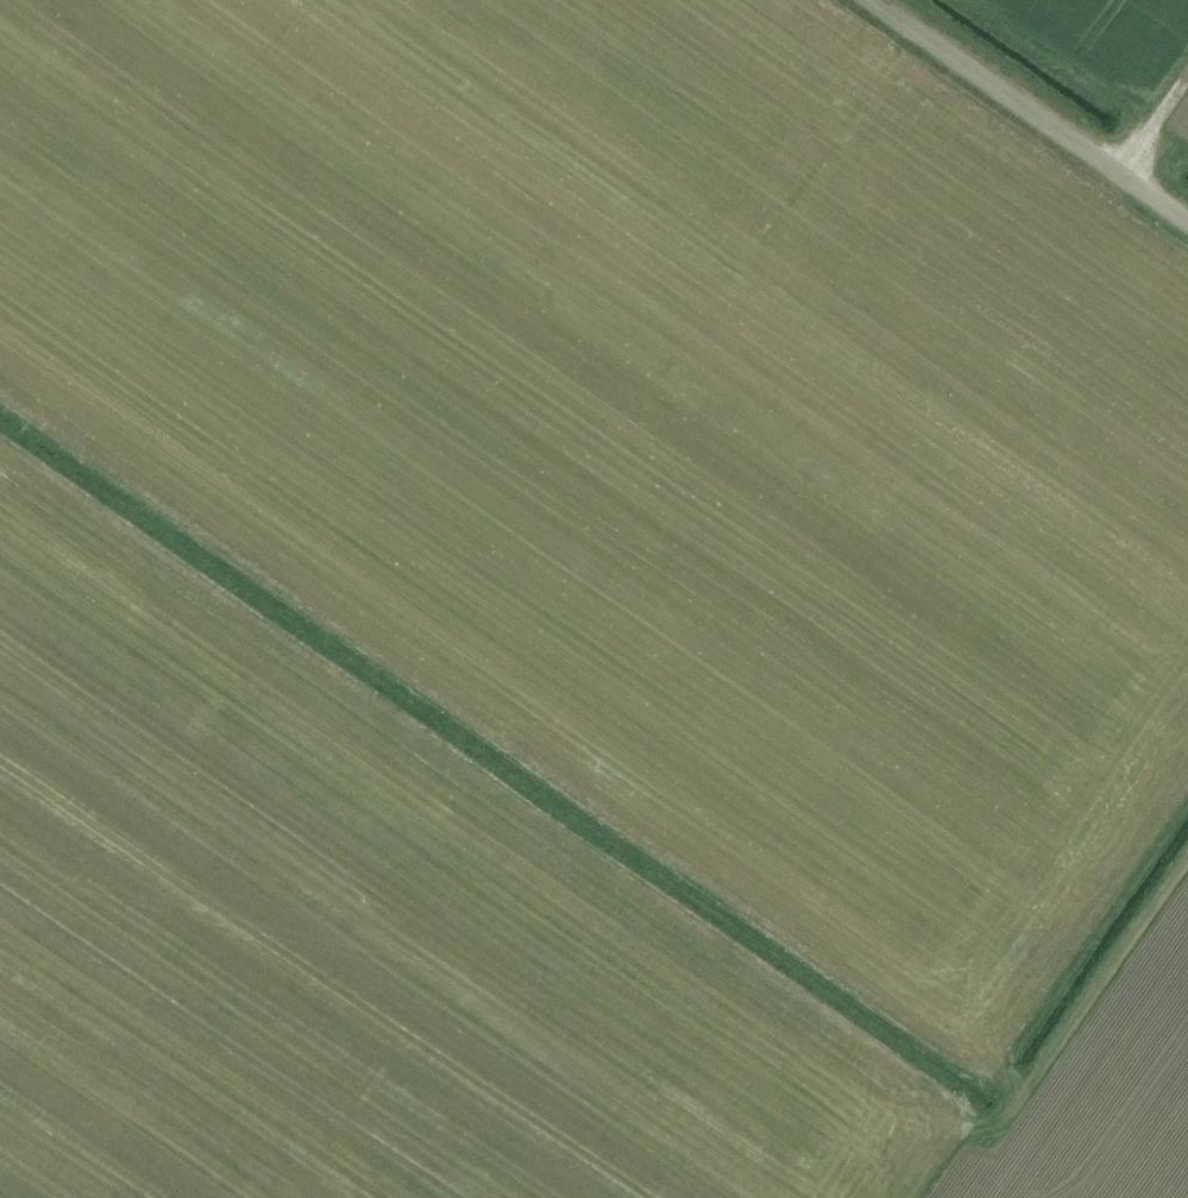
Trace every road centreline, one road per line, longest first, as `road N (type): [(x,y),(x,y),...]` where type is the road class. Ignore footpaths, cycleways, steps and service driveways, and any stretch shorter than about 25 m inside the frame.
road 1 (unclassified): [(1187,221),(871,0)]

